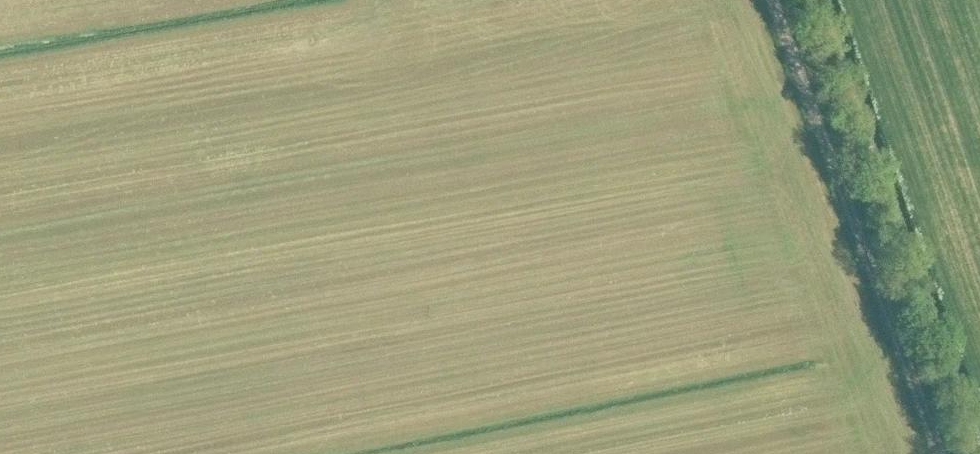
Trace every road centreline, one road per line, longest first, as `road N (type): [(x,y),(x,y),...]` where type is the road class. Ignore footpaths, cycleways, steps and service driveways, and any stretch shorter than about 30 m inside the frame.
road 1 (track): [(780,0),(942,453)]

